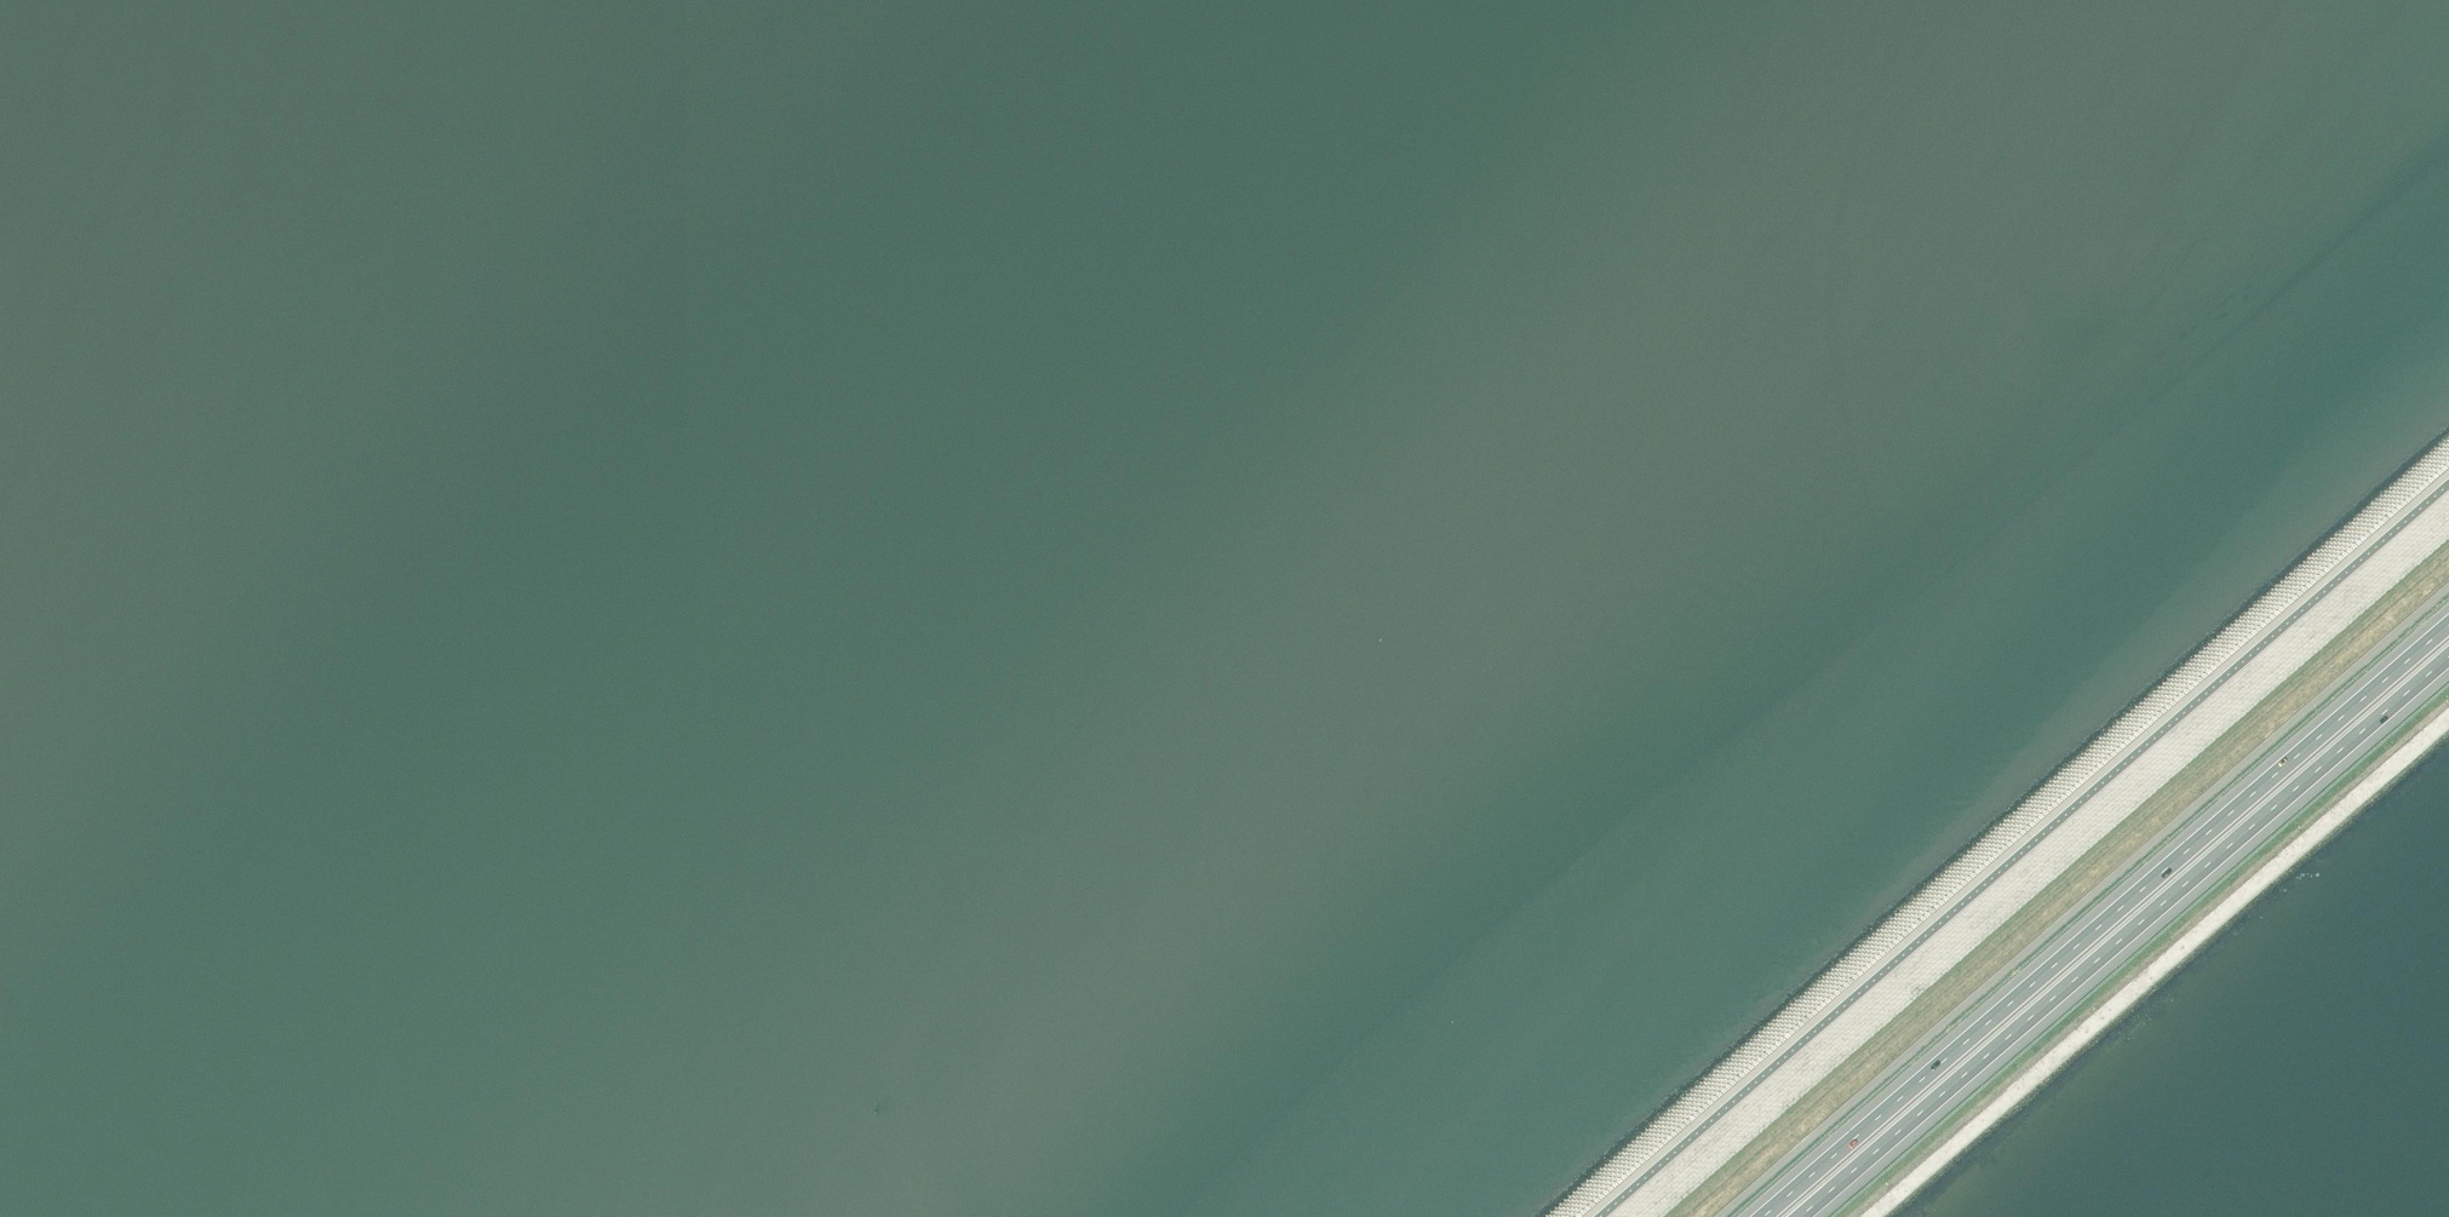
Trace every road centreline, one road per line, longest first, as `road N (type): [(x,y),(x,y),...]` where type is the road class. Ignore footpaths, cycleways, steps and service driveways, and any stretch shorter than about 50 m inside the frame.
road 1 (motorway): [(2448,625),(1764,1216)]
road 2 (motorway): [(1802,1216),(2448,659)]

